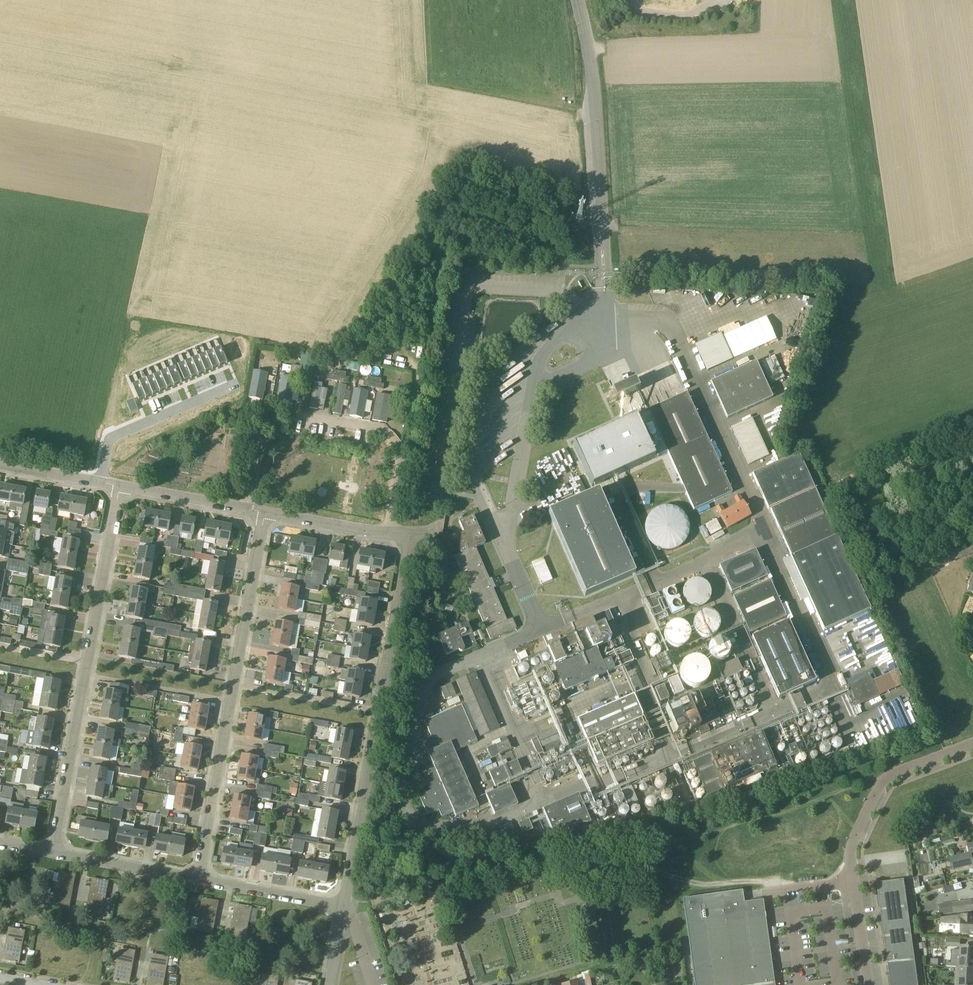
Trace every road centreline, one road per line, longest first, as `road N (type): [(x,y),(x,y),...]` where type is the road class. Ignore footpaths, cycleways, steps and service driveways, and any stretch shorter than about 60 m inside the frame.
road 1 (residential): [(344,906),(411,533),(390,532)]
road 2 (residential): [(199,880),(264,513)]
road 3 (residential): [(53,853),(119,487)]
road 4 (residential): [(390,532),(401,466),(395,440),(378,427),(304,414),(269,424),(248,510)]
road 5 (residential): [(867,984),(853,879),(861,823),(888,778),(972,744)]
road 6 (unclassified): [(606,272),(579,0)]
road 7 (residential): [(100,483),(111,437),(233,381)]
road 8 (unclassified): [(831,488),(972,432)]
road 9 (residential): [(199,880),(53,853)]
road 10 (residential): [(344,906),(199,880)]
road 11 (residential): [(248,510),(119,487)]
road 12 (residential): [(390,532),(264,513)]

